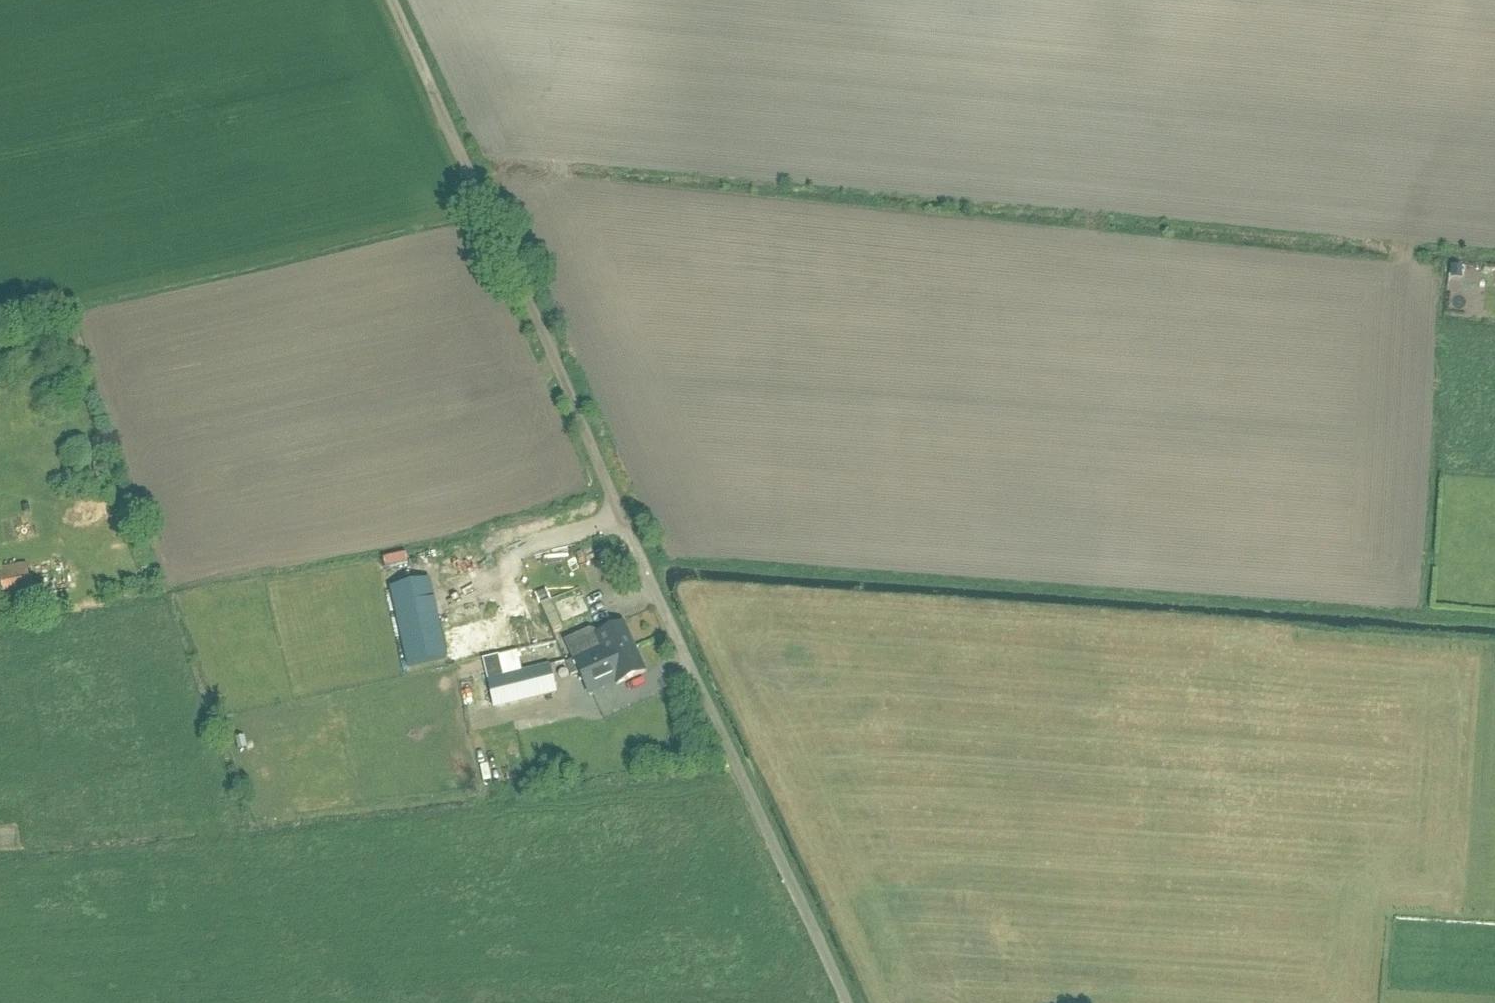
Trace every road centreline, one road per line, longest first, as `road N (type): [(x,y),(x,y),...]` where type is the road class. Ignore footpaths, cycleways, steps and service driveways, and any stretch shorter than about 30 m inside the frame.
road 1 (unclassified): [(845,1002),(451,133)]
road 2 (track): [(388,0),(451,133)]

